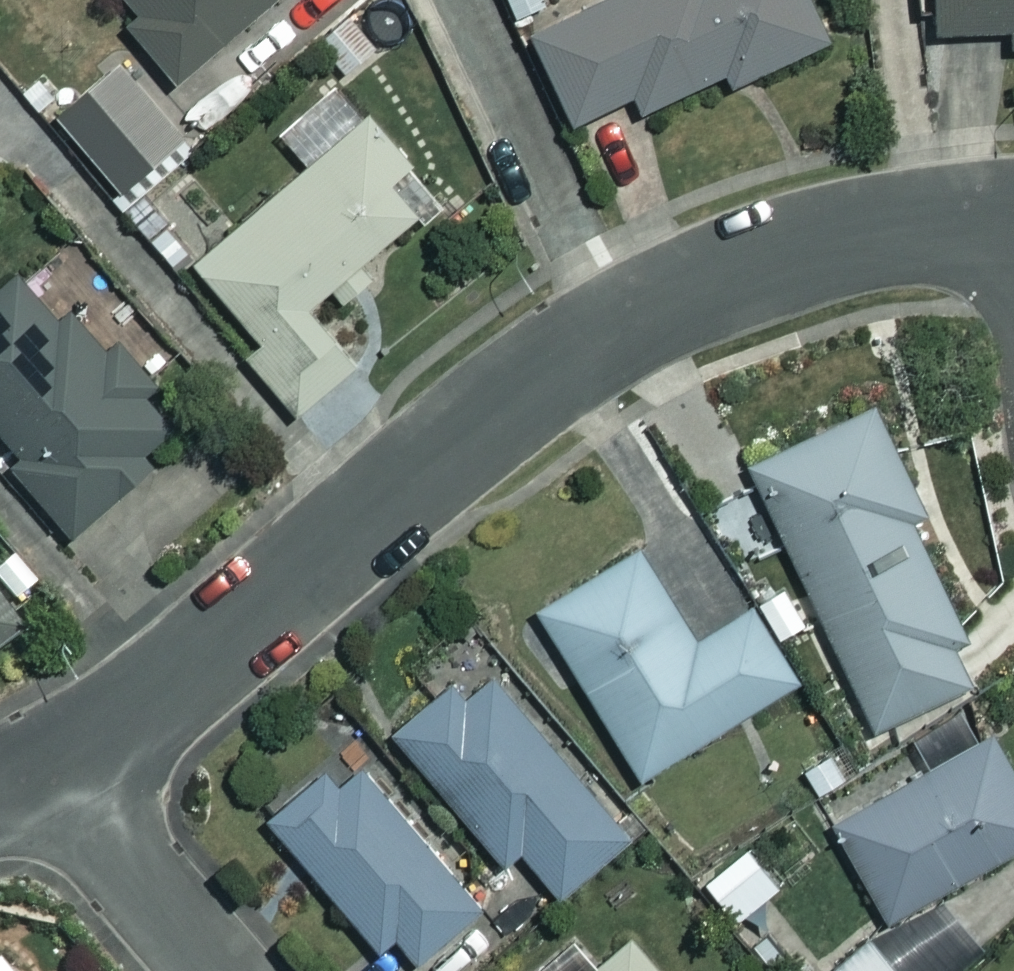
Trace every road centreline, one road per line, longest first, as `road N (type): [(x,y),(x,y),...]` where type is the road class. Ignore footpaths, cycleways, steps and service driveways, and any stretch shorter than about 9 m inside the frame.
road 1 (residential): [(58,762),(217,649),(522,391),(637,316),(754,261),(885,225),(1013,214)]
road 2 (residential): [(58,762),(230,970)]

